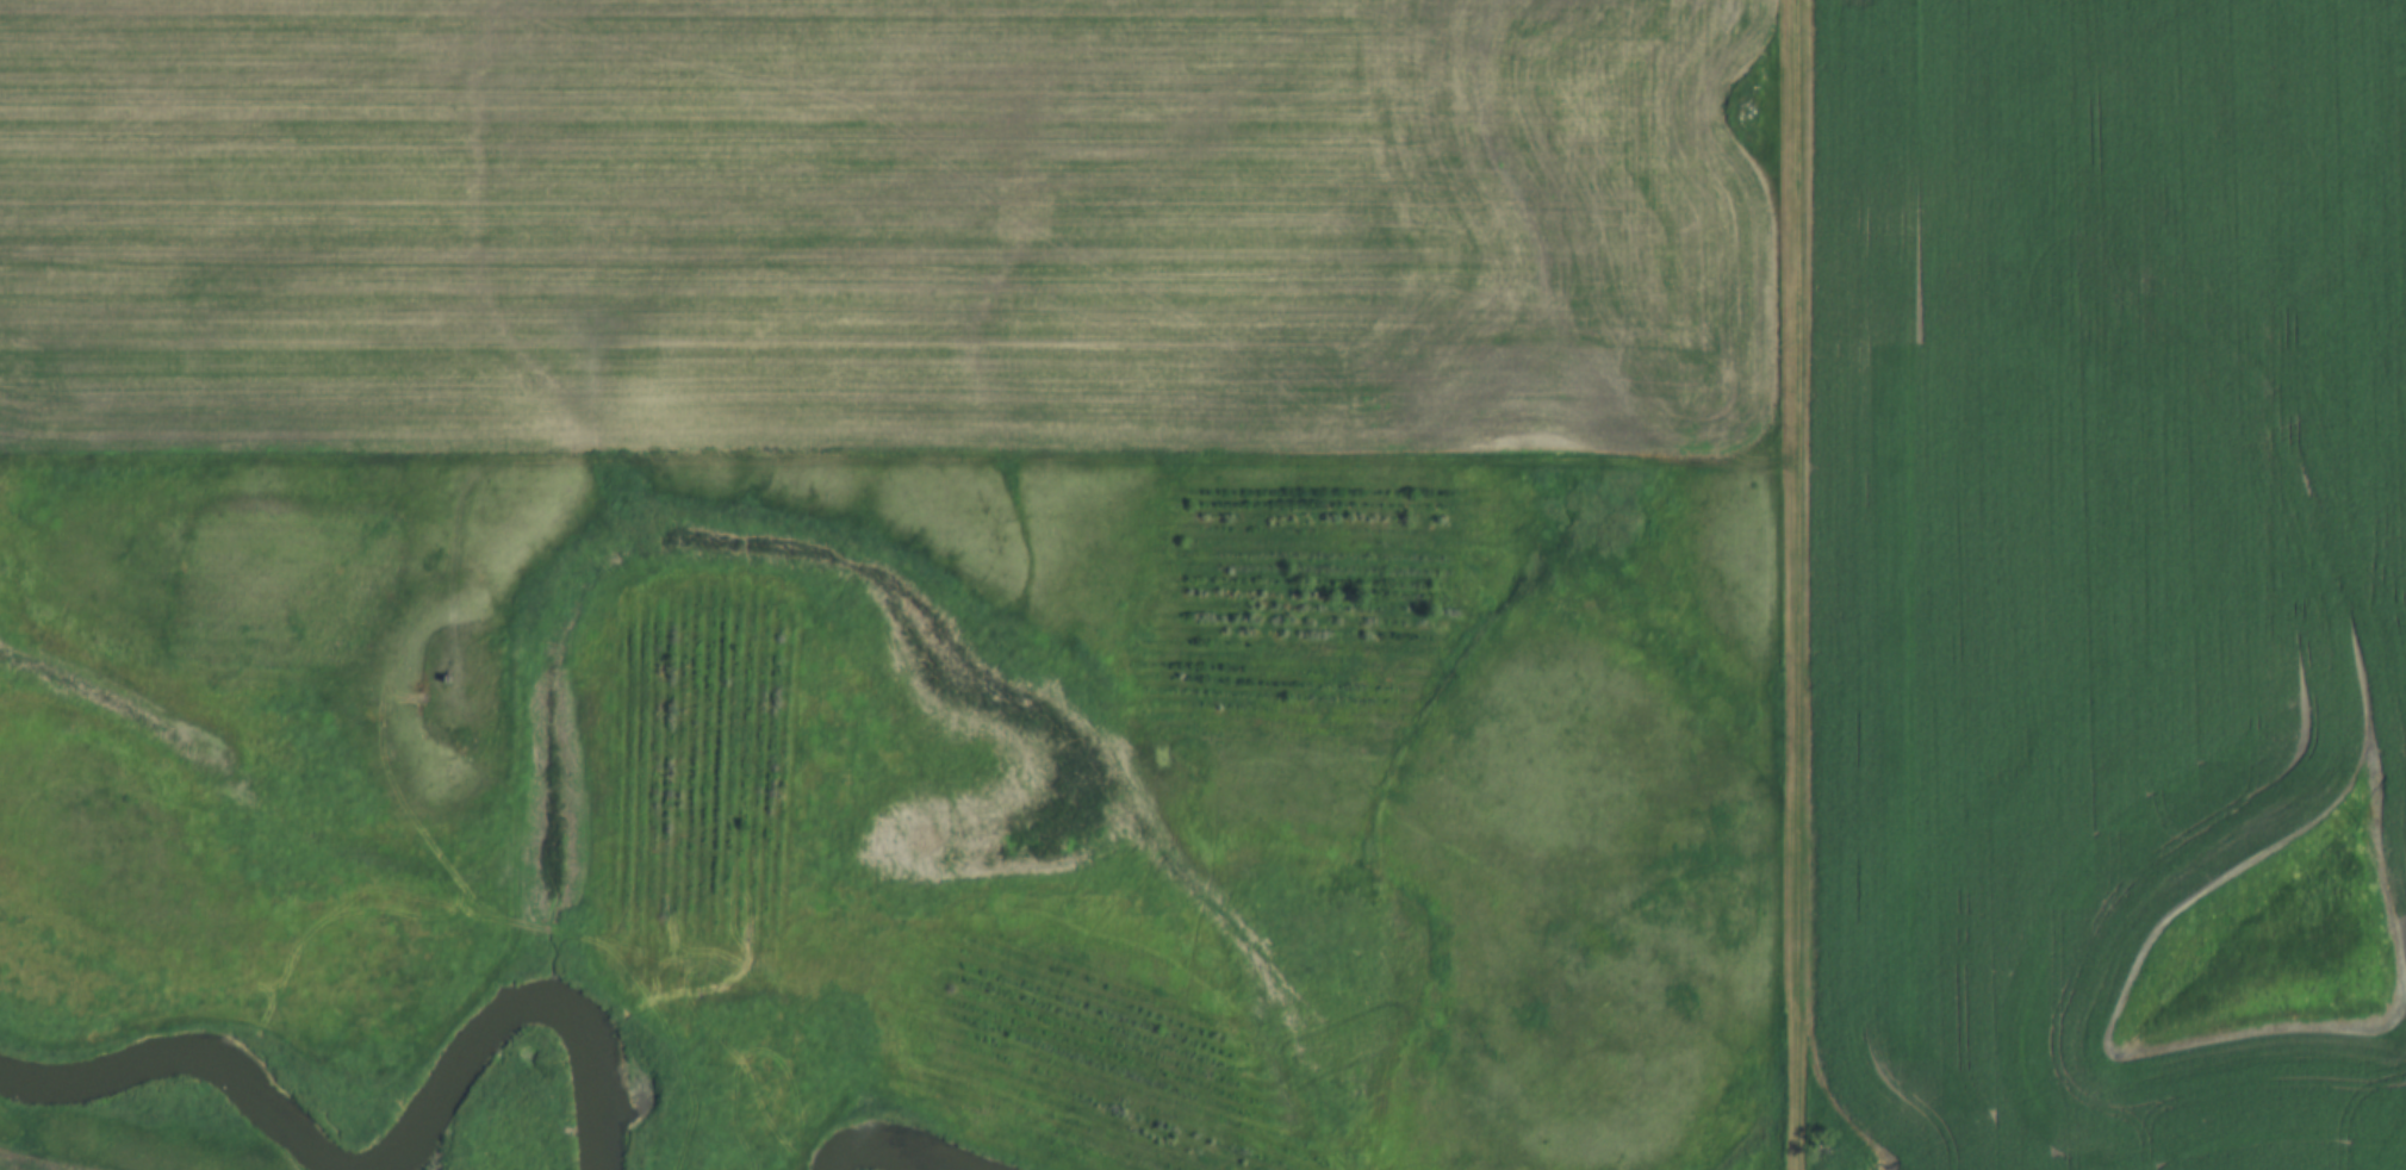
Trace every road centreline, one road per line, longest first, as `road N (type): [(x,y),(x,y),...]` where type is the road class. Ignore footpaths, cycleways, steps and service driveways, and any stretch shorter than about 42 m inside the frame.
road 1 (track): [(1804,1169),(1804,0)]

